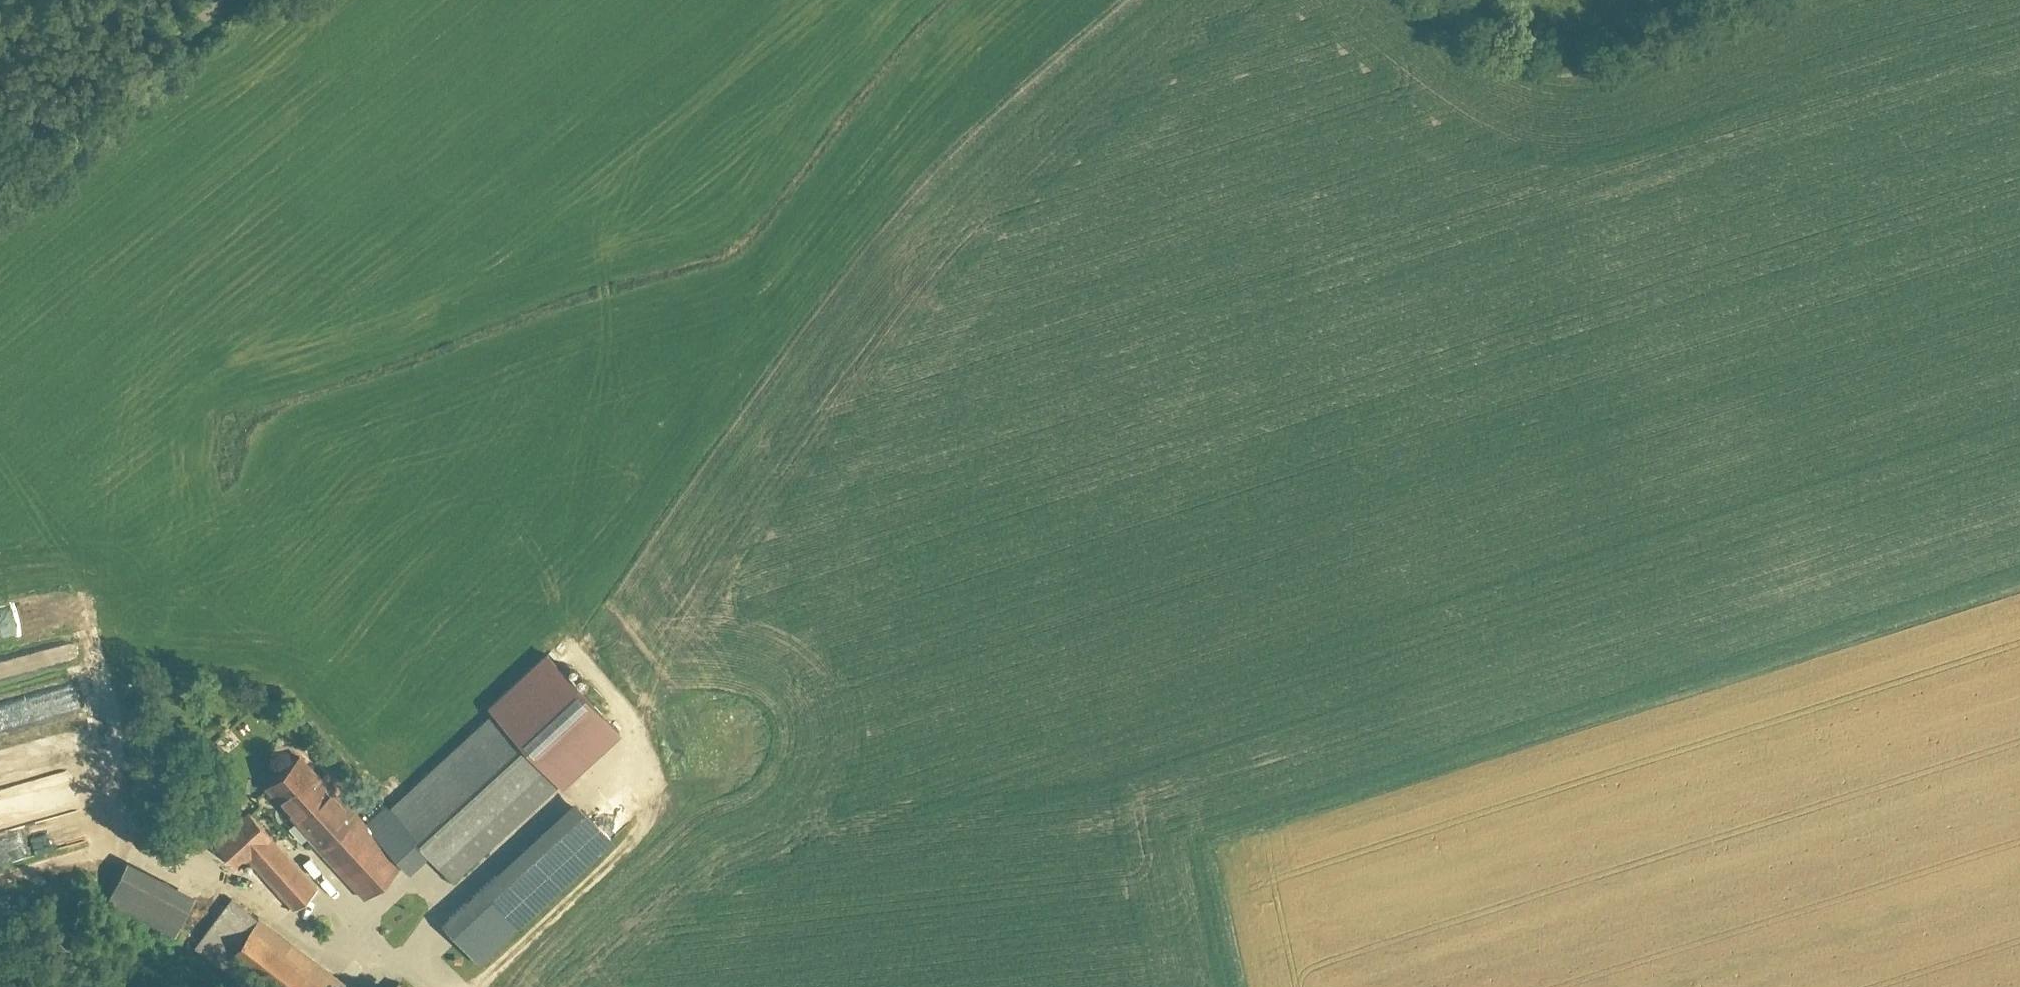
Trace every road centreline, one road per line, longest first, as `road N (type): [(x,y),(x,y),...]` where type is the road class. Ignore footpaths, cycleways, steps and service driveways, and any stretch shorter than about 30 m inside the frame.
road 1 (residential): [(224,0),(67,120)]
road 2 (residential): [(336,902),(423,986)]

